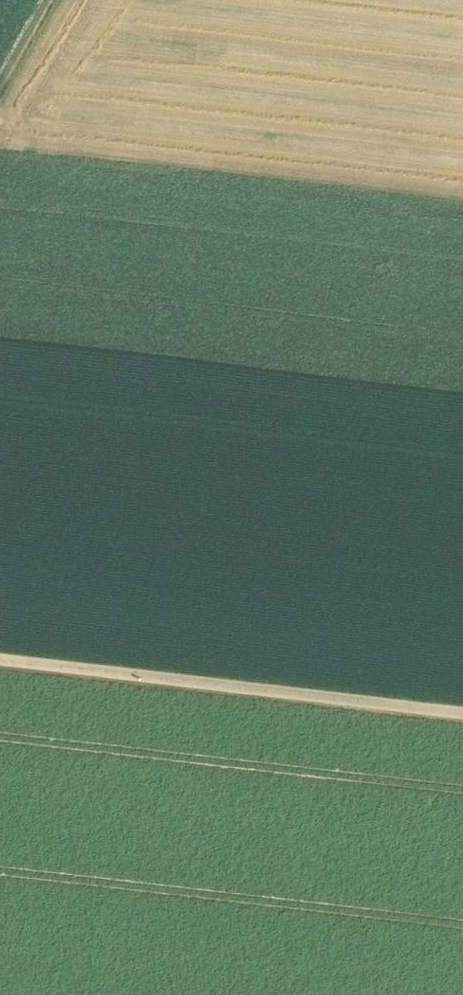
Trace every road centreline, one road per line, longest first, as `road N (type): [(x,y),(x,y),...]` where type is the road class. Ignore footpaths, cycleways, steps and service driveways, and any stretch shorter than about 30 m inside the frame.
road 1 (track): [(0,658),(462,713)]
road 2 (track): [(0,121),(67,0)]

